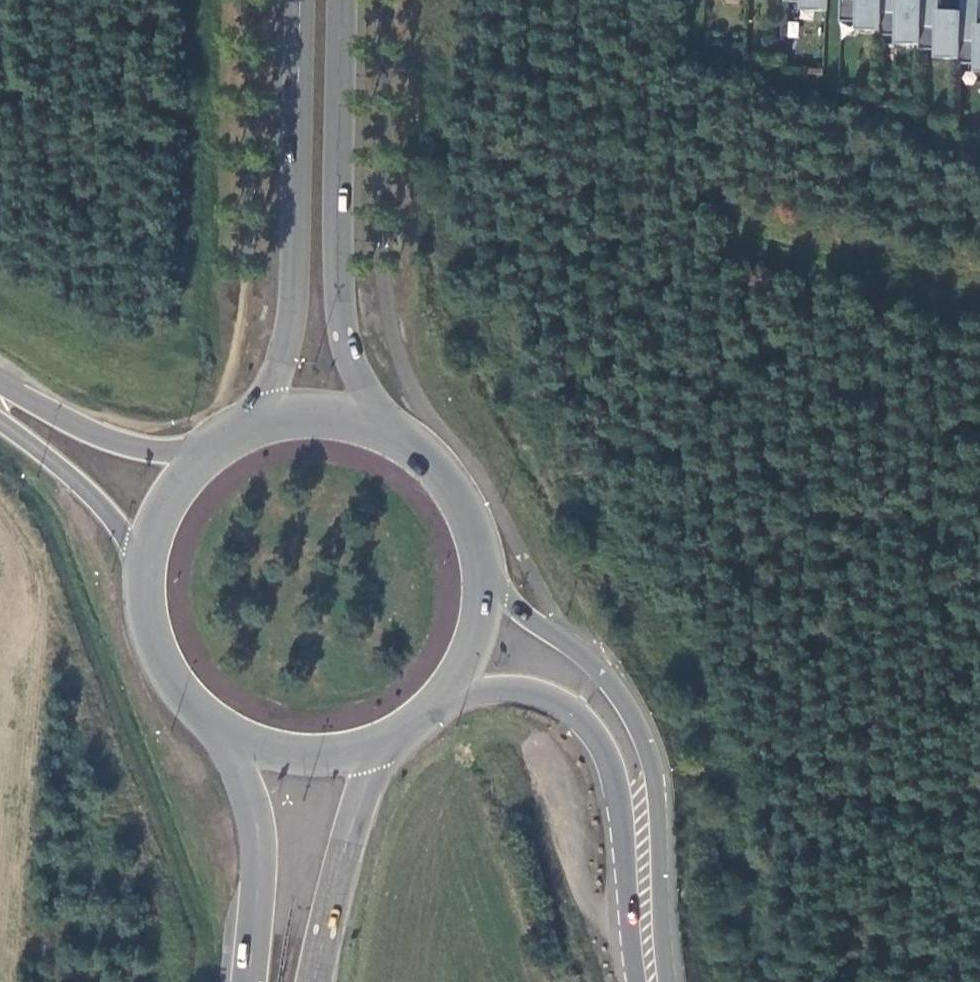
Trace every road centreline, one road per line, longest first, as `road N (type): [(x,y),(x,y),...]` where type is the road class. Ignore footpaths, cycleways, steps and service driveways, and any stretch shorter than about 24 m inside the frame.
road 1 (primary): [(379,425),(347,352),(340,308),(343,0)]
road 2 (primary): [(301,0),(295,309),(260,421)]
road 3 (tertiary): [(640,795),(642,757),(620,693),(484,570)]
road 4 (primary): [(167,501),(148,554),(143,608),(159,664),(222,737)]
road 5 (trunk): [(222,737),(255,829),(250,981)]
road 6 (trunk): [(315,981),(377,747)]
road 7 (tertiary): [(449,694),(519,690),(576,715),(599,730),(640,795)]
road 8 (tertiary): [(167,501),(0,399)]
road 9 (primary): [(484,570),(481,532),(458,480),(379,425)]
road 10 (tertiary): [(640,795),(654,981)]
road 11 (primary): [(222,737),(296,757),(377,747)]
road 12 (primary): [(449,694),(483,619),(484,570)]
road 13 (primary): [(260,421),(214,445),(167,501)]
road 14 (primary): [(379,425),(336,416),(260,421)]

